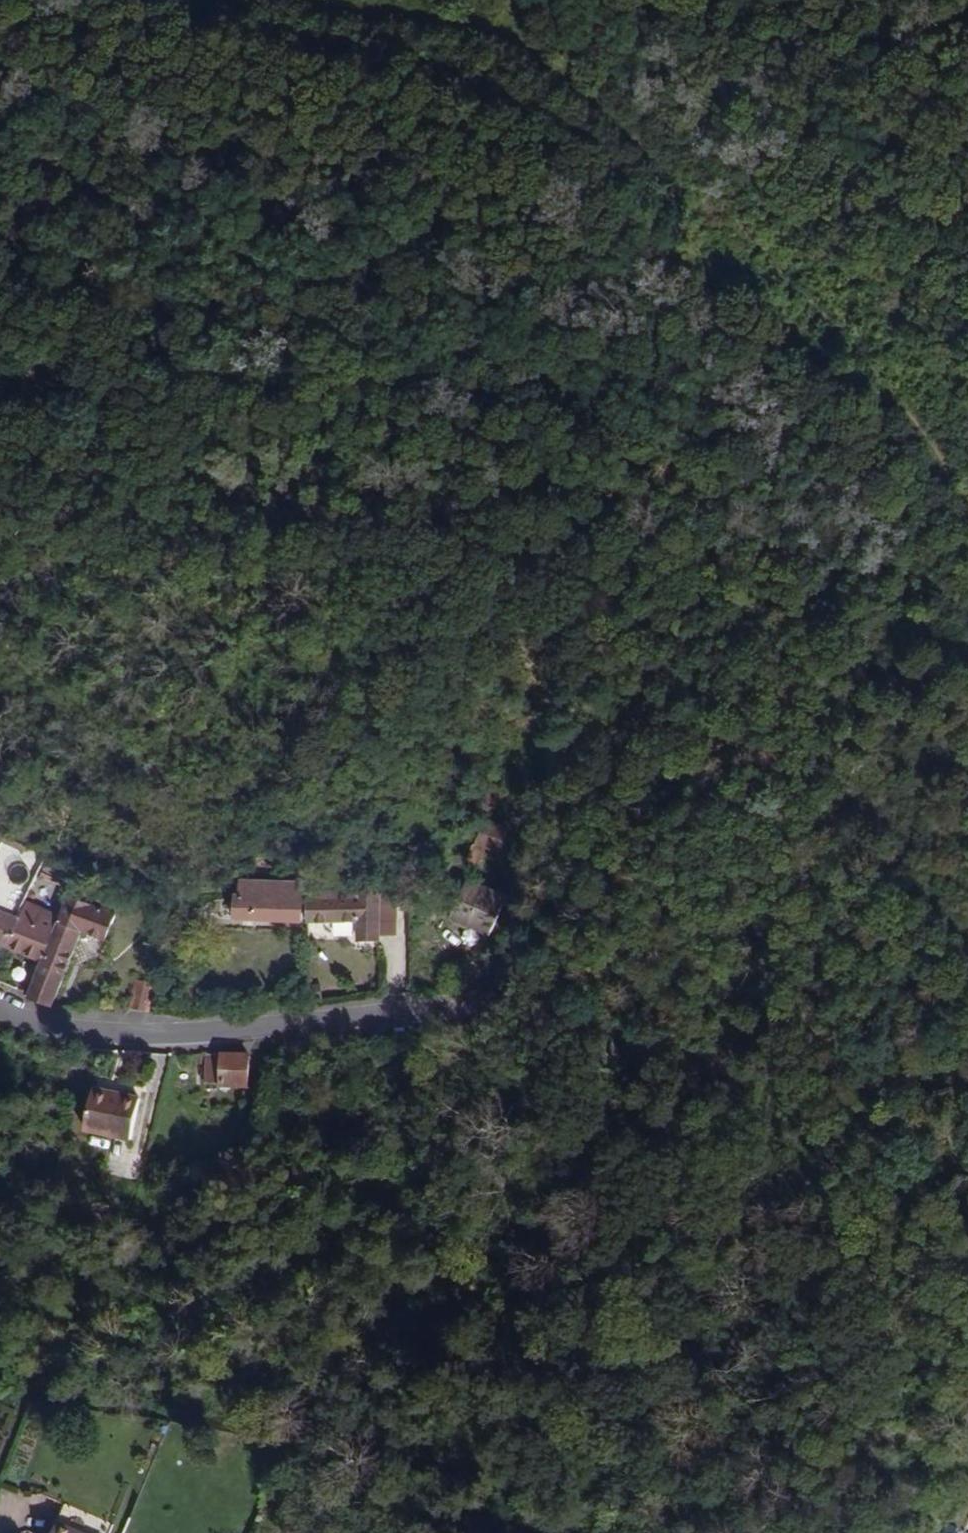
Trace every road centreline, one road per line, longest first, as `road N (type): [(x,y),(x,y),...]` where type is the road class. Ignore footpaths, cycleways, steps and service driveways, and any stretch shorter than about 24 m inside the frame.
road 1 (residential): [(0,995),(148,1035),(460,1010)]

